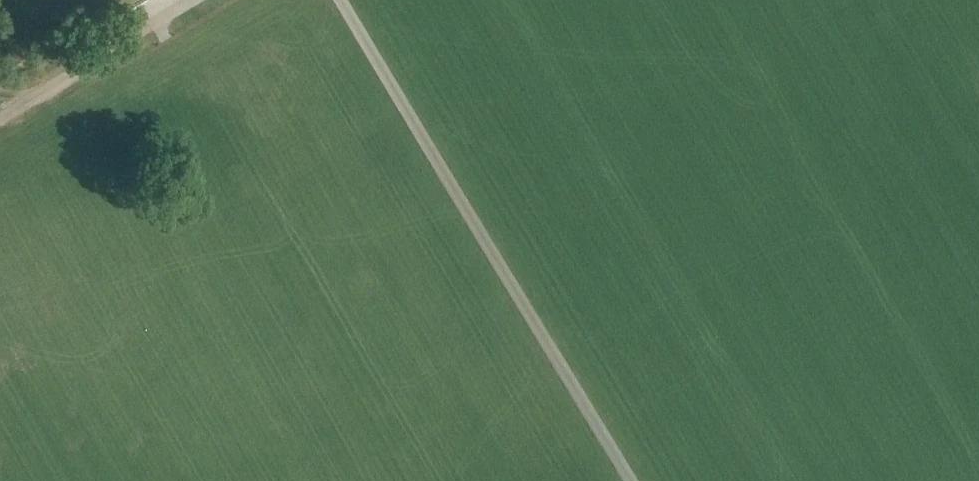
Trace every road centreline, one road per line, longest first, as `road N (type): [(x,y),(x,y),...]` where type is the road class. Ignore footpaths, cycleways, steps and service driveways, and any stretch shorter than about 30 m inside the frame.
road 1 (unclassified): [(632,480),(339,0)]
road 2 (track): [(0,118),(152,26)]

